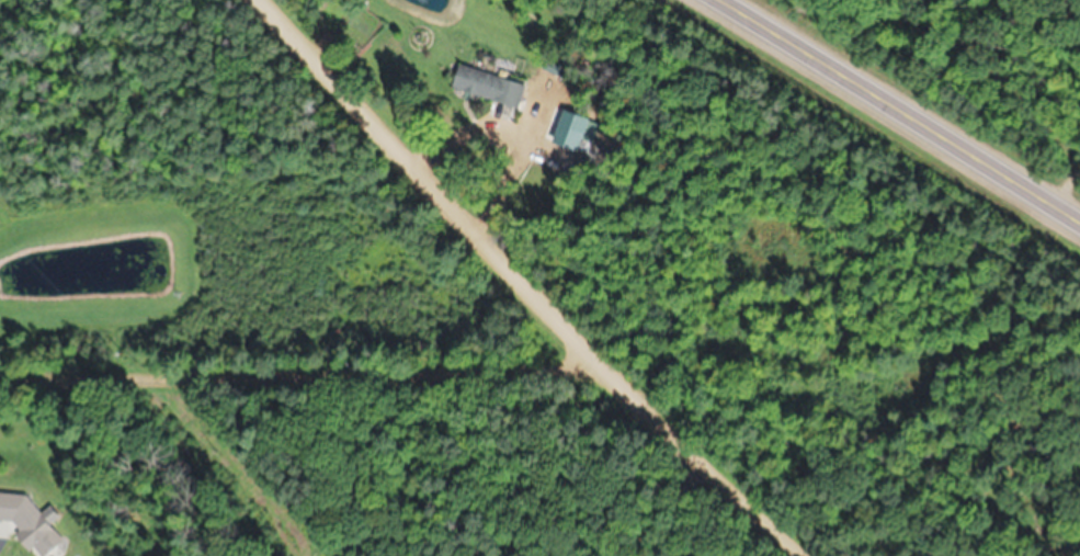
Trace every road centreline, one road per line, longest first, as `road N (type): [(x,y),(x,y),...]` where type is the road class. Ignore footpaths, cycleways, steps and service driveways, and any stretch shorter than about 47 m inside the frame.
road 1 (residential): [(804,555),(593,360),(262,0)]
road 2 (residential): [(593,360),(0,374)]
road 3 (secondary): [(728,0),(1079,217)]

